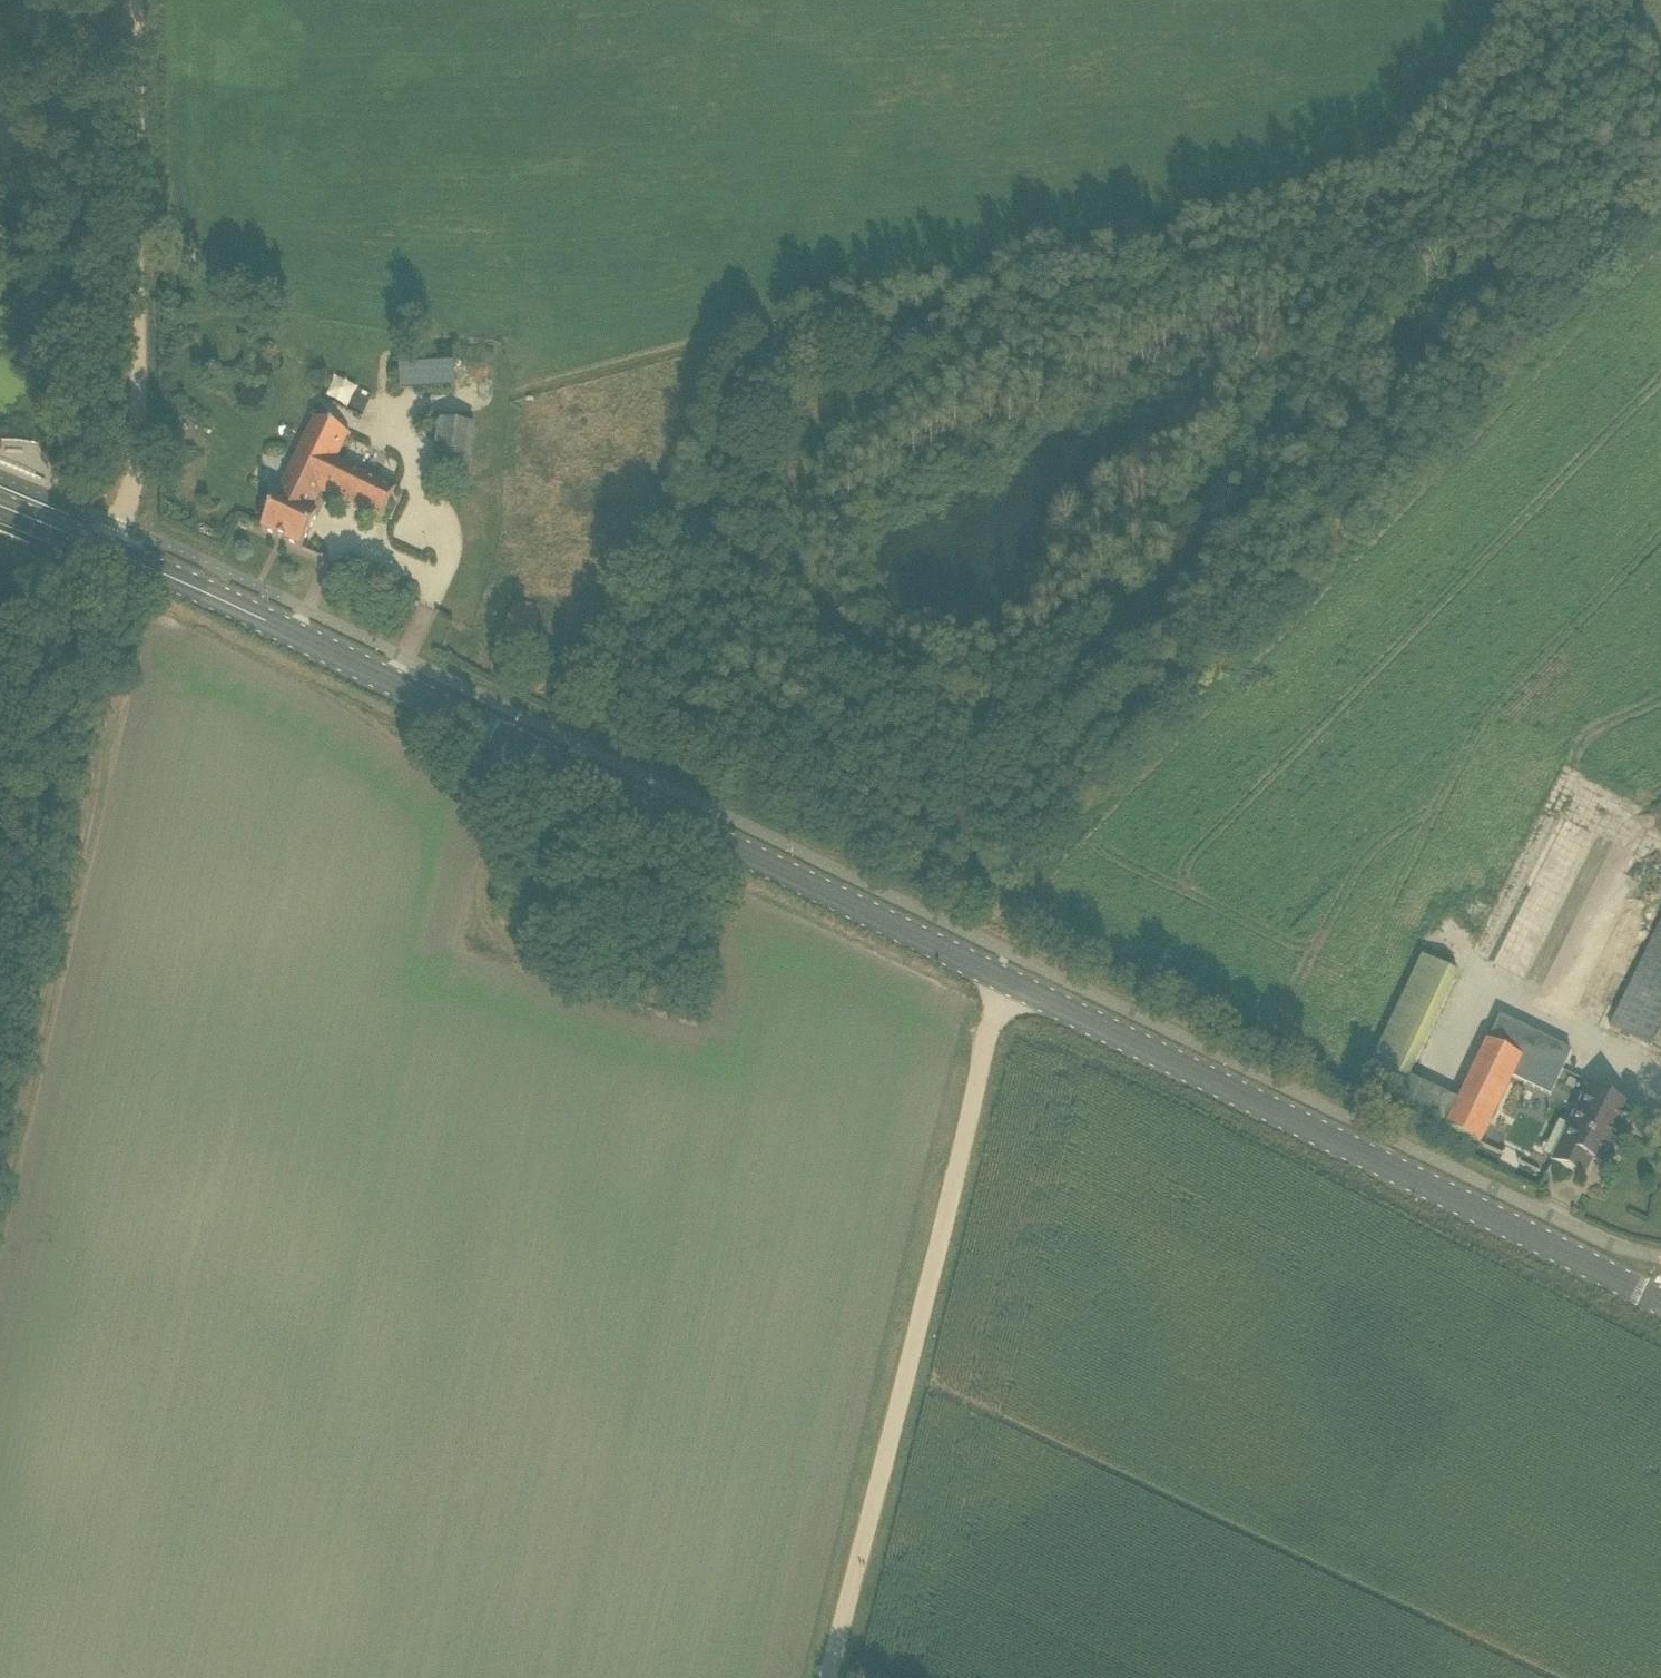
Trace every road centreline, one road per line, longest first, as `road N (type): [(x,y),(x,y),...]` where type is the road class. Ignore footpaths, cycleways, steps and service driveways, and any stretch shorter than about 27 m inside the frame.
road 1 (secondary): [(1660,1303),(120,553),(0,506)]
road 2 (track): [(829,1677),(990,1043),(1022,958)]
road 3 (track): [(0,1179),(84,805),(120,553)]
road 4 (track): [(136,0),(142,435),(123,530)]

